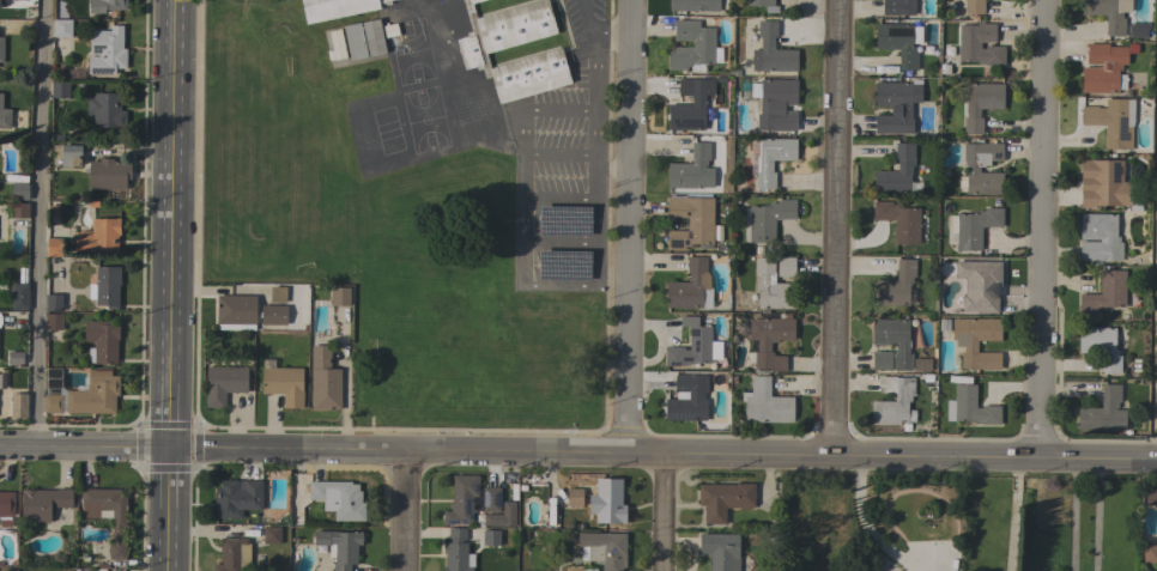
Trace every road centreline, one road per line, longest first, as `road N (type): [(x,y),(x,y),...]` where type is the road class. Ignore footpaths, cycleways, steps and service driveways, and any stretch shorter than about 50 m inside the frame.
road 1 (tertiary): [(0,446),(1156,460)]
road 2 (secondary): [(173,0),(168,570)]
road 3 (residential): [(1044,0),(1040,457)]
road 4 (residential): [(836,0),(836,455)]
road 5 (residential): [(626,0),(629,451)]

